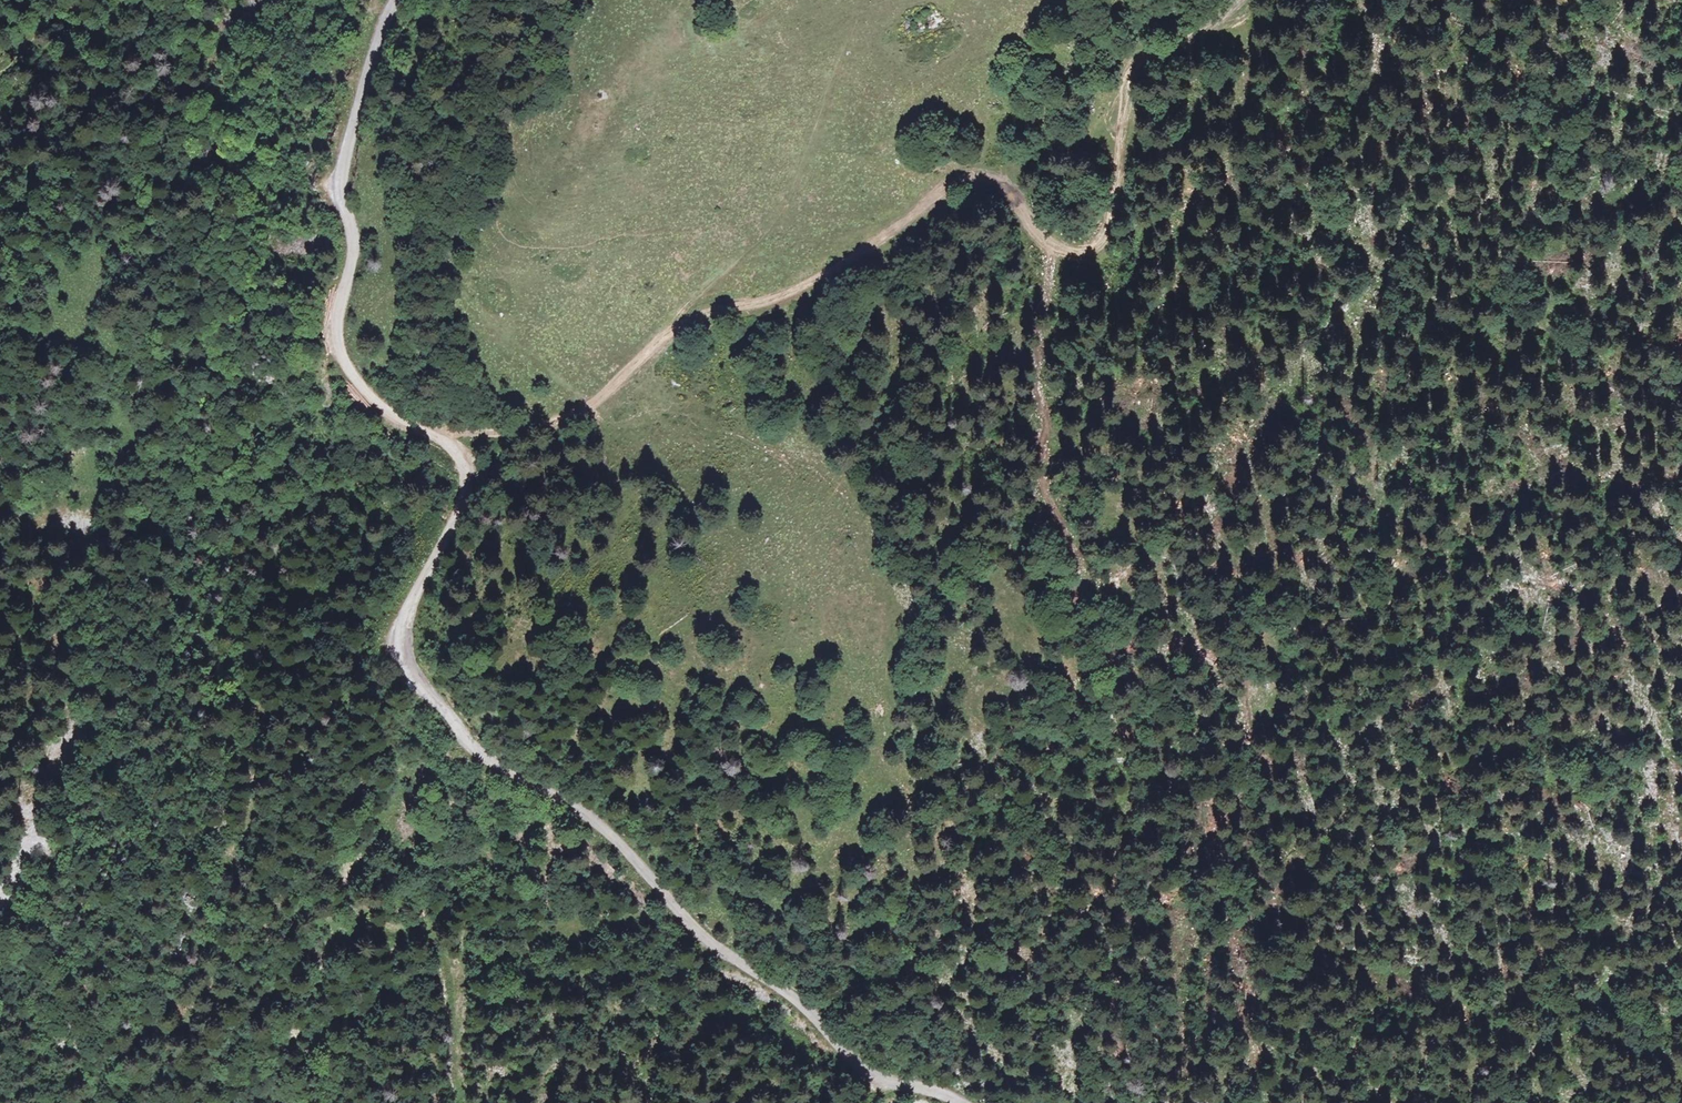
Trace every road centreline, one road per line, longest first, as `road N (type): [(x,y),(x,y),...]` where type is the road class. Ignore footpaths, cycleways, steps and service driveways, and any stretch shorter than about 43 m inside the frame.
road 1 (unclassified): [(393,0),(342,173),(352,252),(337,338),(372,401),(449,446),(465,473),(404,620),(408,668),(483,758),(616,838),(698,932),(794,997),(851,1061),(877,1079),(961,1102)]
road 2 (track): [(1245,0),(1203,36),(1170,43),(1124,74),(1115,207),(1098,246),(1083,254),(1049,249),(1033,237),(1011,188),(969,175),(847,267),(769,304),(726,301),(670,322)]
road 3 (track): [(670,322),(747,253),(797,186),(859,14)]
road 4 (track): [(670,322),(606,391),(575,412),(440,438)]

